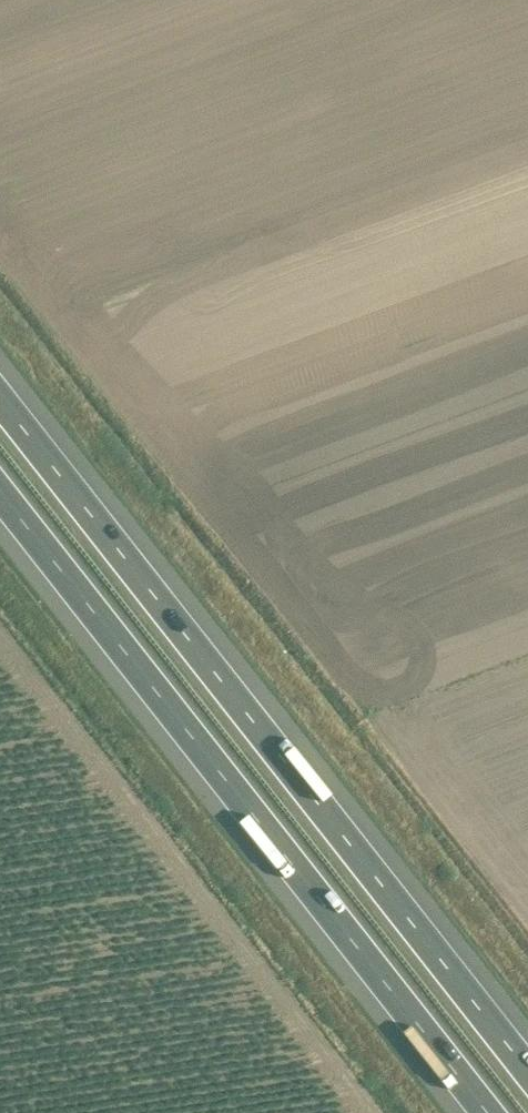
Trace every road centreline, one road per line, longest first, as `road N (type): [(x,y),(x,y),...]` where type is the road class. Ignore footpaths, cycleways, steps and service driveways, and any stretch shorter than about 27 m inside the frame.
road 1 (motorway): [(527,1071),(0,400)]
road 2 (motorway): [(0,492),(489,1112)]

